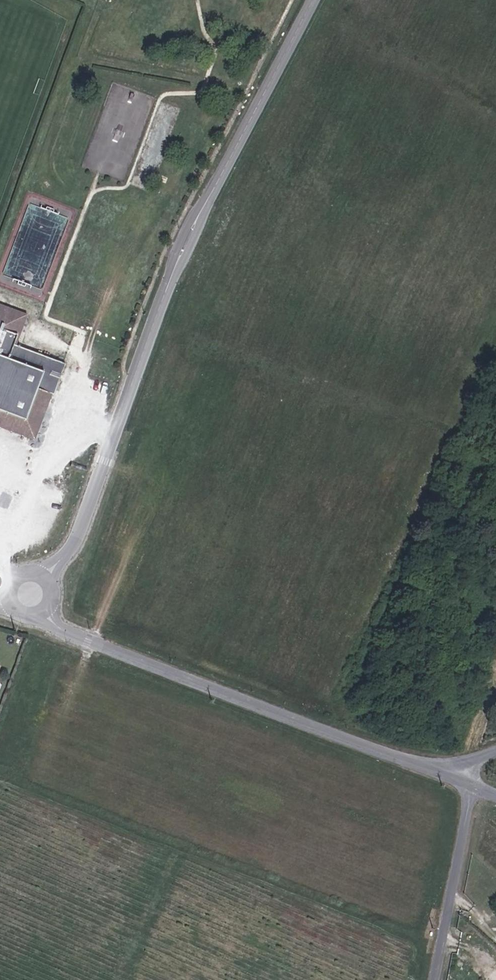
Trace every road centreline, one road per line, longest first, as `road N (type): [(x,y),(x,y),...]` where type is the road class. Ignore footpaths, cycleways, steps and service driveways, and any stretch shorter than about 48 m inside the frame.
road 1 (tertiary): [(42,574),(79,533),(189,239),(312,0)]
road 2 (unclassified): [(43,614),(64,631),(445,774)]
road 3 (unclassified): [(439,979),(476,785)]

